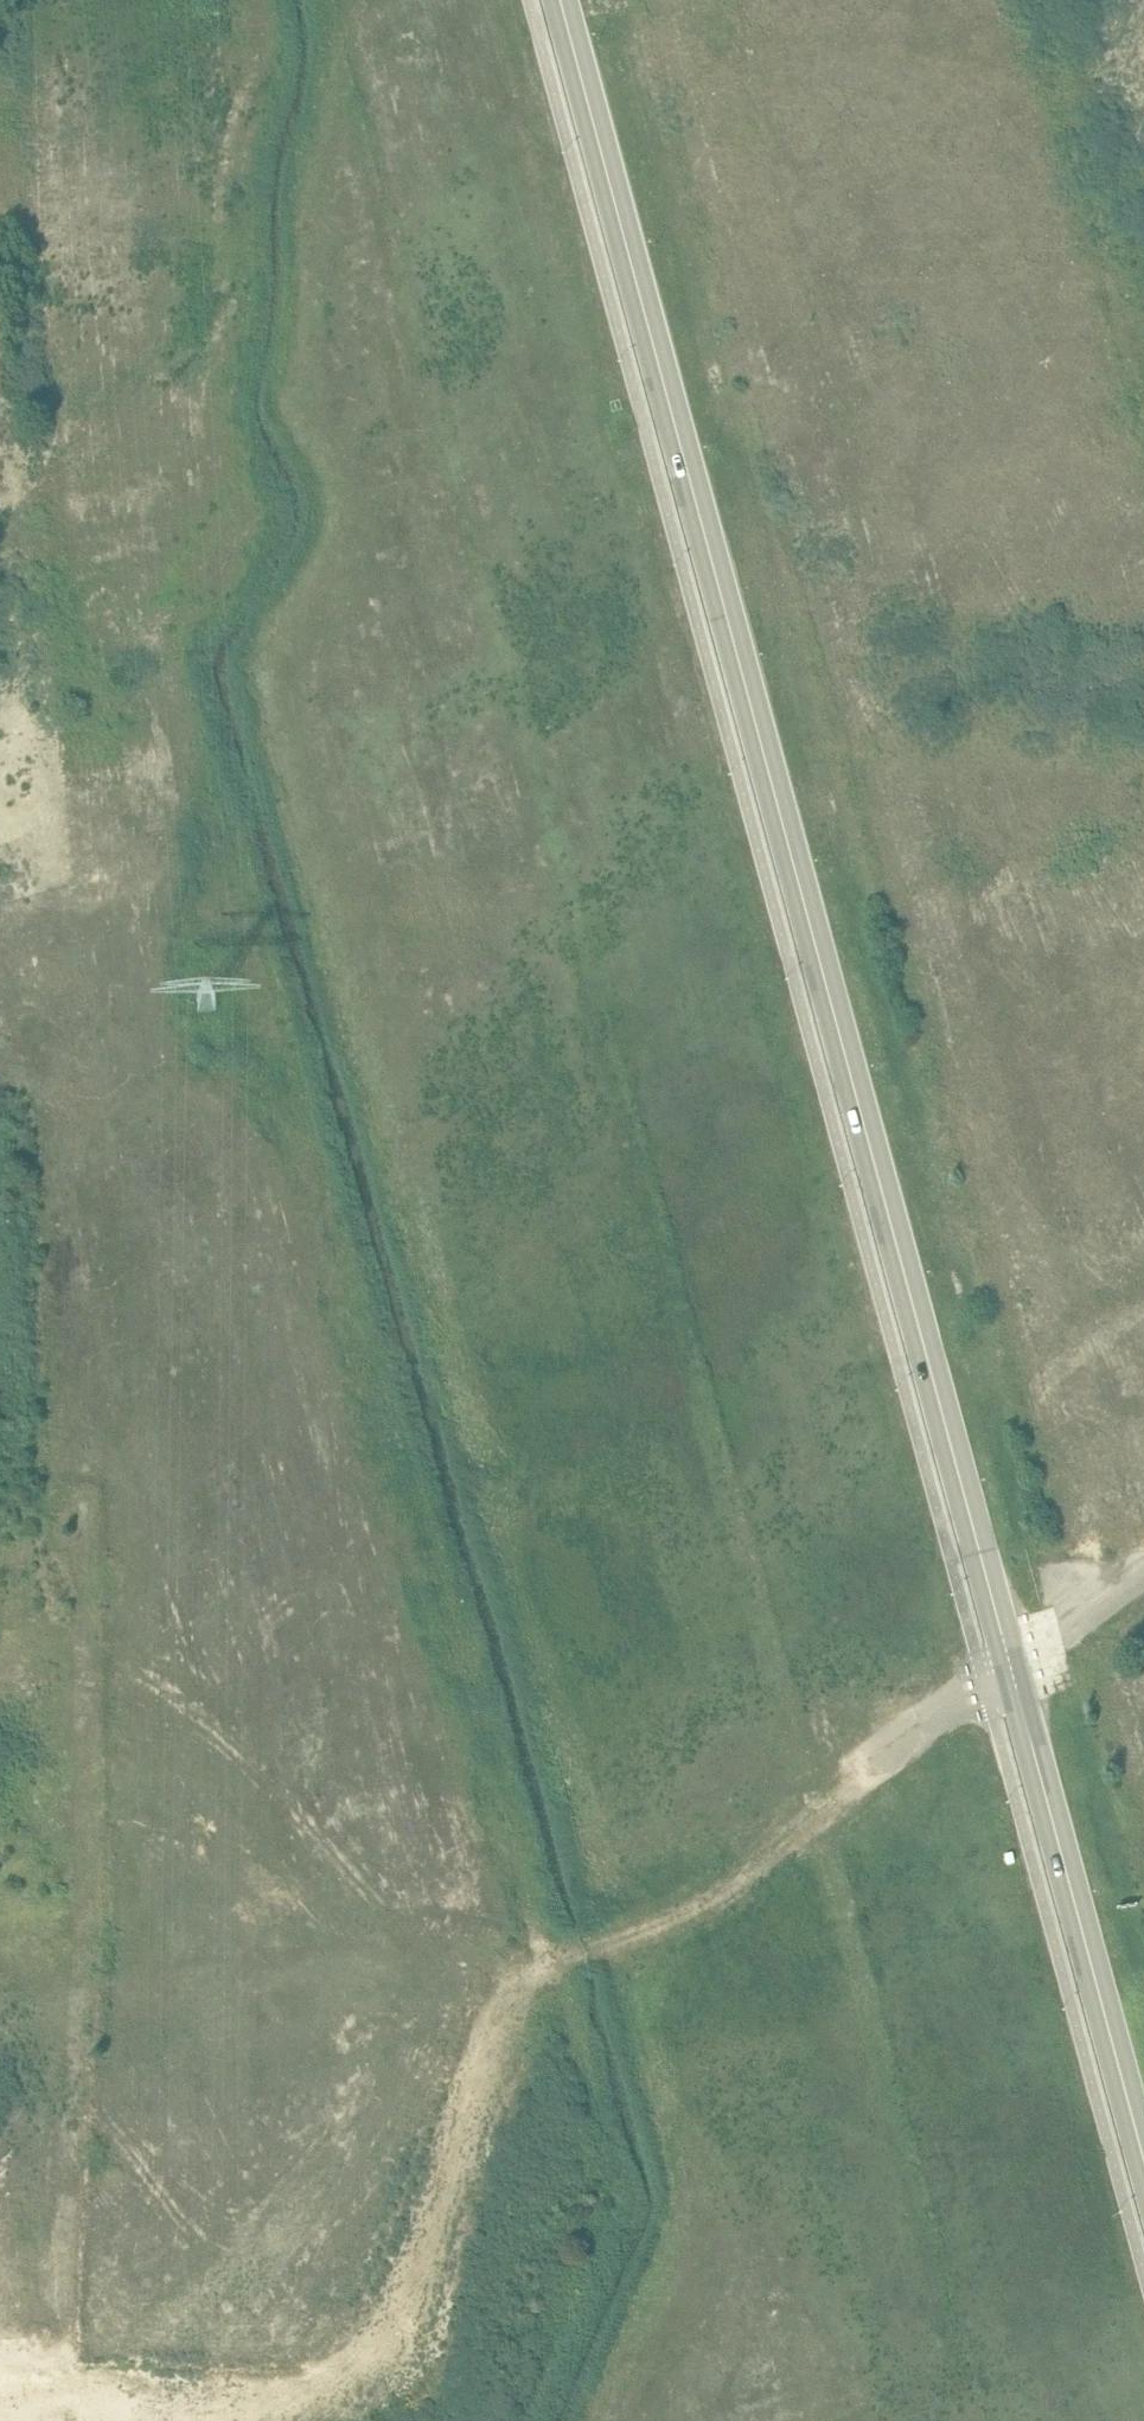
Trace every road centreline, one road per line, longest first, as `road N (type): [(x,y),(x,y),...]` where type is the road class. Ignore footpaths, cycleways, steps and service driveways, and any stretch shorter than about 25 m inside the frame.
road 1 (unclassified): [(1143,2160),(560,0)]

